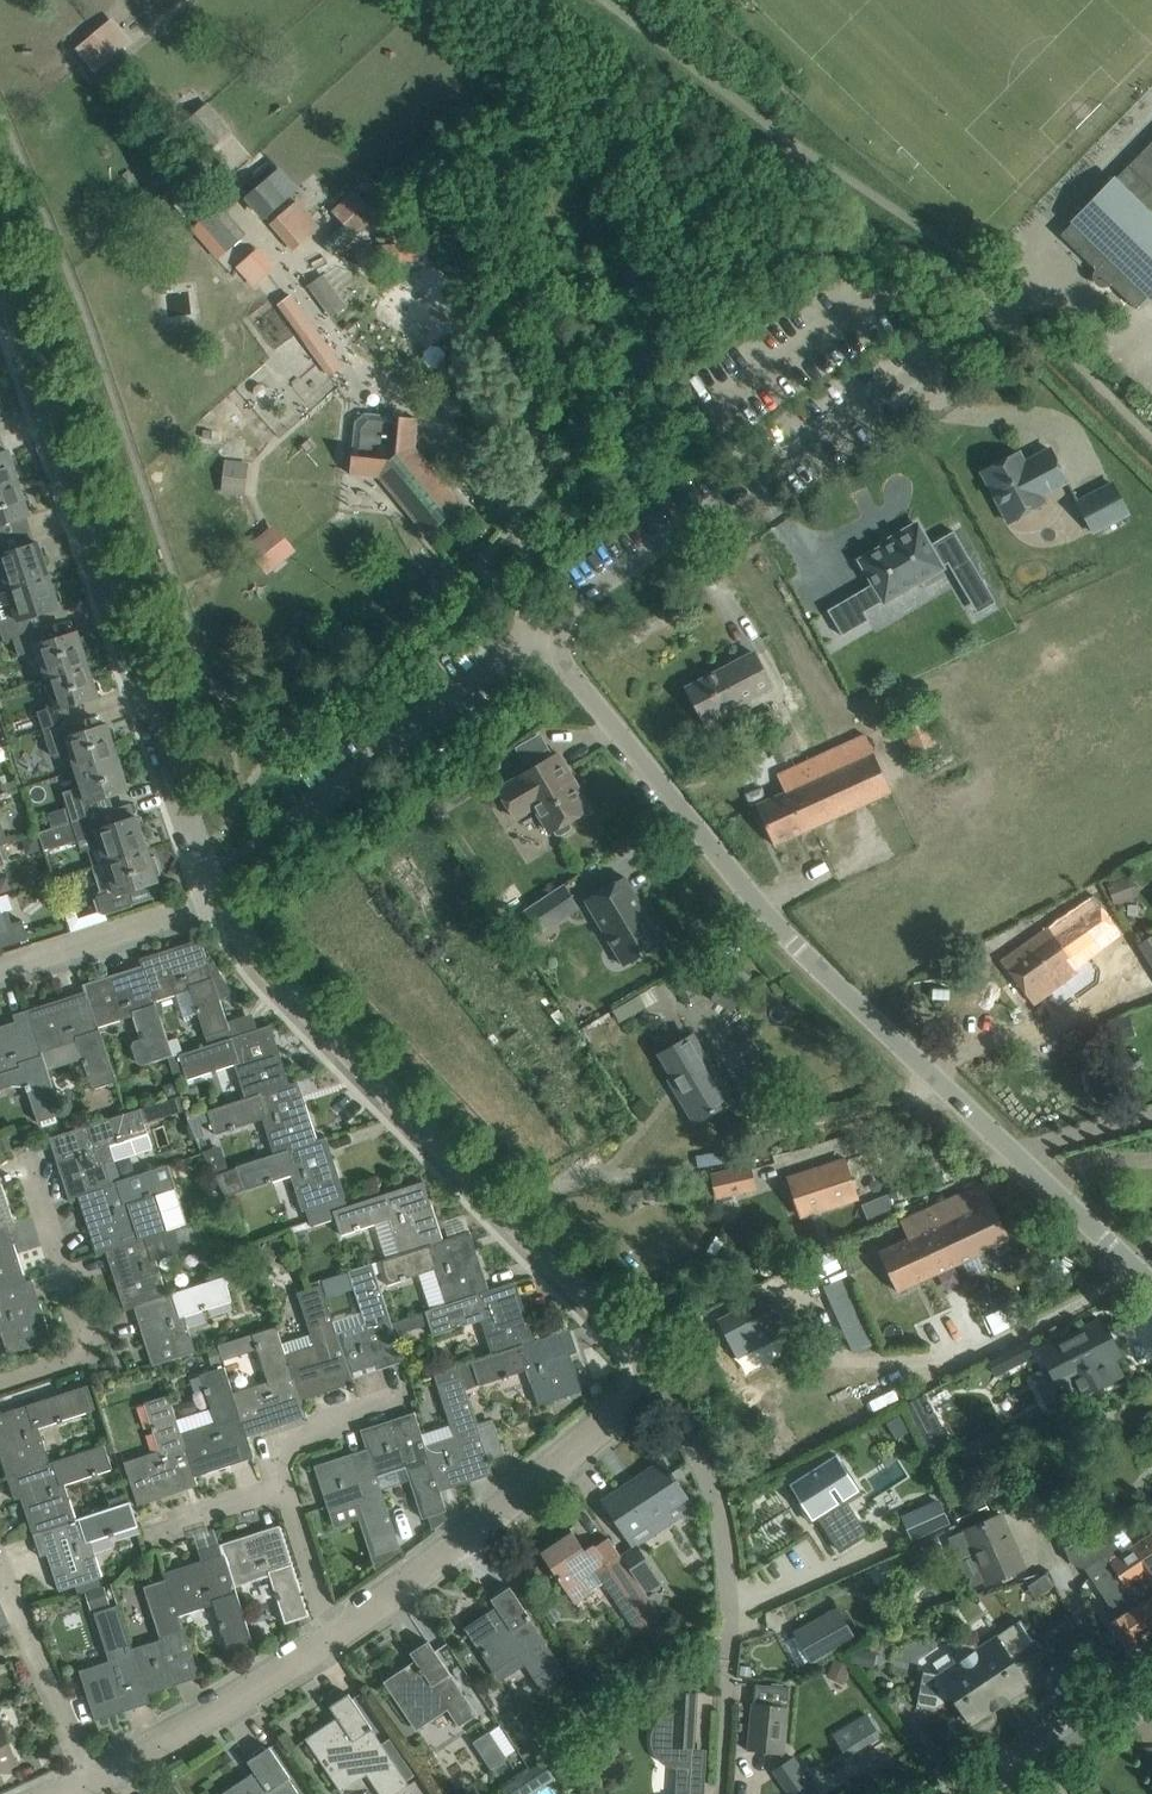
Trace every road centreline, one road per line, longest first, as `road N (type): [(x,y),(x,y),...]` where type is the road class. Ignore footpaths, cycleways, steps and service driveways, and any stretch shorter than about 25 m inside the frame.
road 1 (unclassified): [(1151,1281),(834,983),(734,877),(559,652),(558,632),(578,599),(997,316)]
road 2 (residential): [(656,1380),(241,939),(215,897)]
road 3 (residential): [(215,897),(15,314)]
road 4 (unclassified): [(332,1643),(427,1575),(656,1380)]
road 5 (residential): [(0,1381),(70,1358),(81,1341),(26,1157)]
road 6 (unclassified): [(90,1781),(332,1643)]
road 7 (unclassified): [(90,1781),(0,1570)]
road 8 (residential): [(0,970),(215,897)]
road 9 (residential): [(980,1793),(1151,1680)]
road 10 (unclassified): [(332,1643),(281,1485)]
road 11 (unclassified): [(281,1485),(281,1452),(398,1393)]

